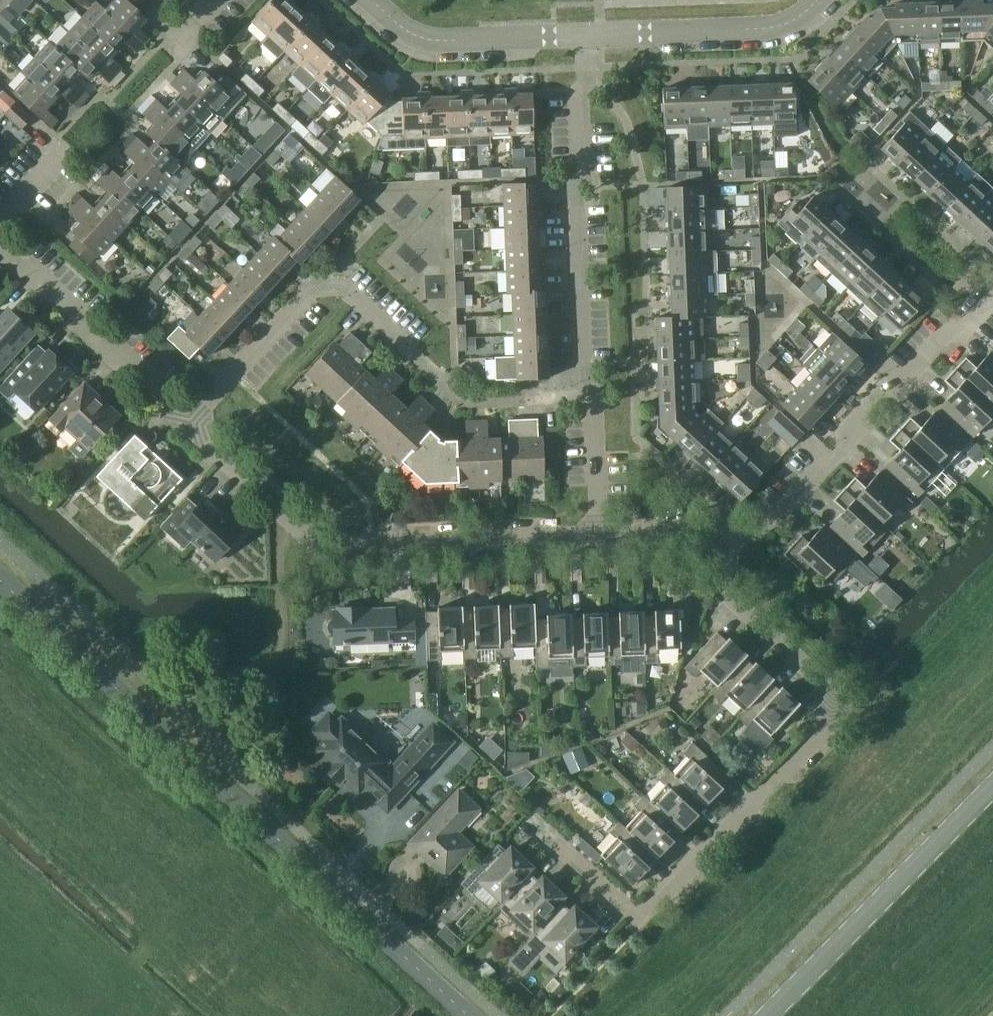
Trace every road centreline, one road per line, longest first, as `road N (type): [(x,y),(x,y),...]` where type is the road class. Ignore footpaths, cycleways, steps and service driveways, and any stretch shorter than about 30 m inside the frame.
road 1 (residential): [(543,829),(638,921),(825,738),(838,700),(727,594),(726,530)]
road 2 (tertiary): [(466,1015),(0,582)]
road 3 (residential): [(598,533),(579,36)]
road 4 (residential): [(598,533),(316,544),(192,429)]
road 5 (residential): [(726,530),(768,525),(992,300)]
road 6 (residential): [(192,429),(323,291),(345,291),(427,371)]
road 7 (tertiary): [(764,1015),(992,782)]
road 8 (residential): [(192,429),(0,262)]
road 9 (tertiary): [(579,36),(792,26),(816,0)]
road 10 (tertiary): [(375,0),(419,39),(579,36)]
road 11 (residential): [(726,530),(598,533)]

